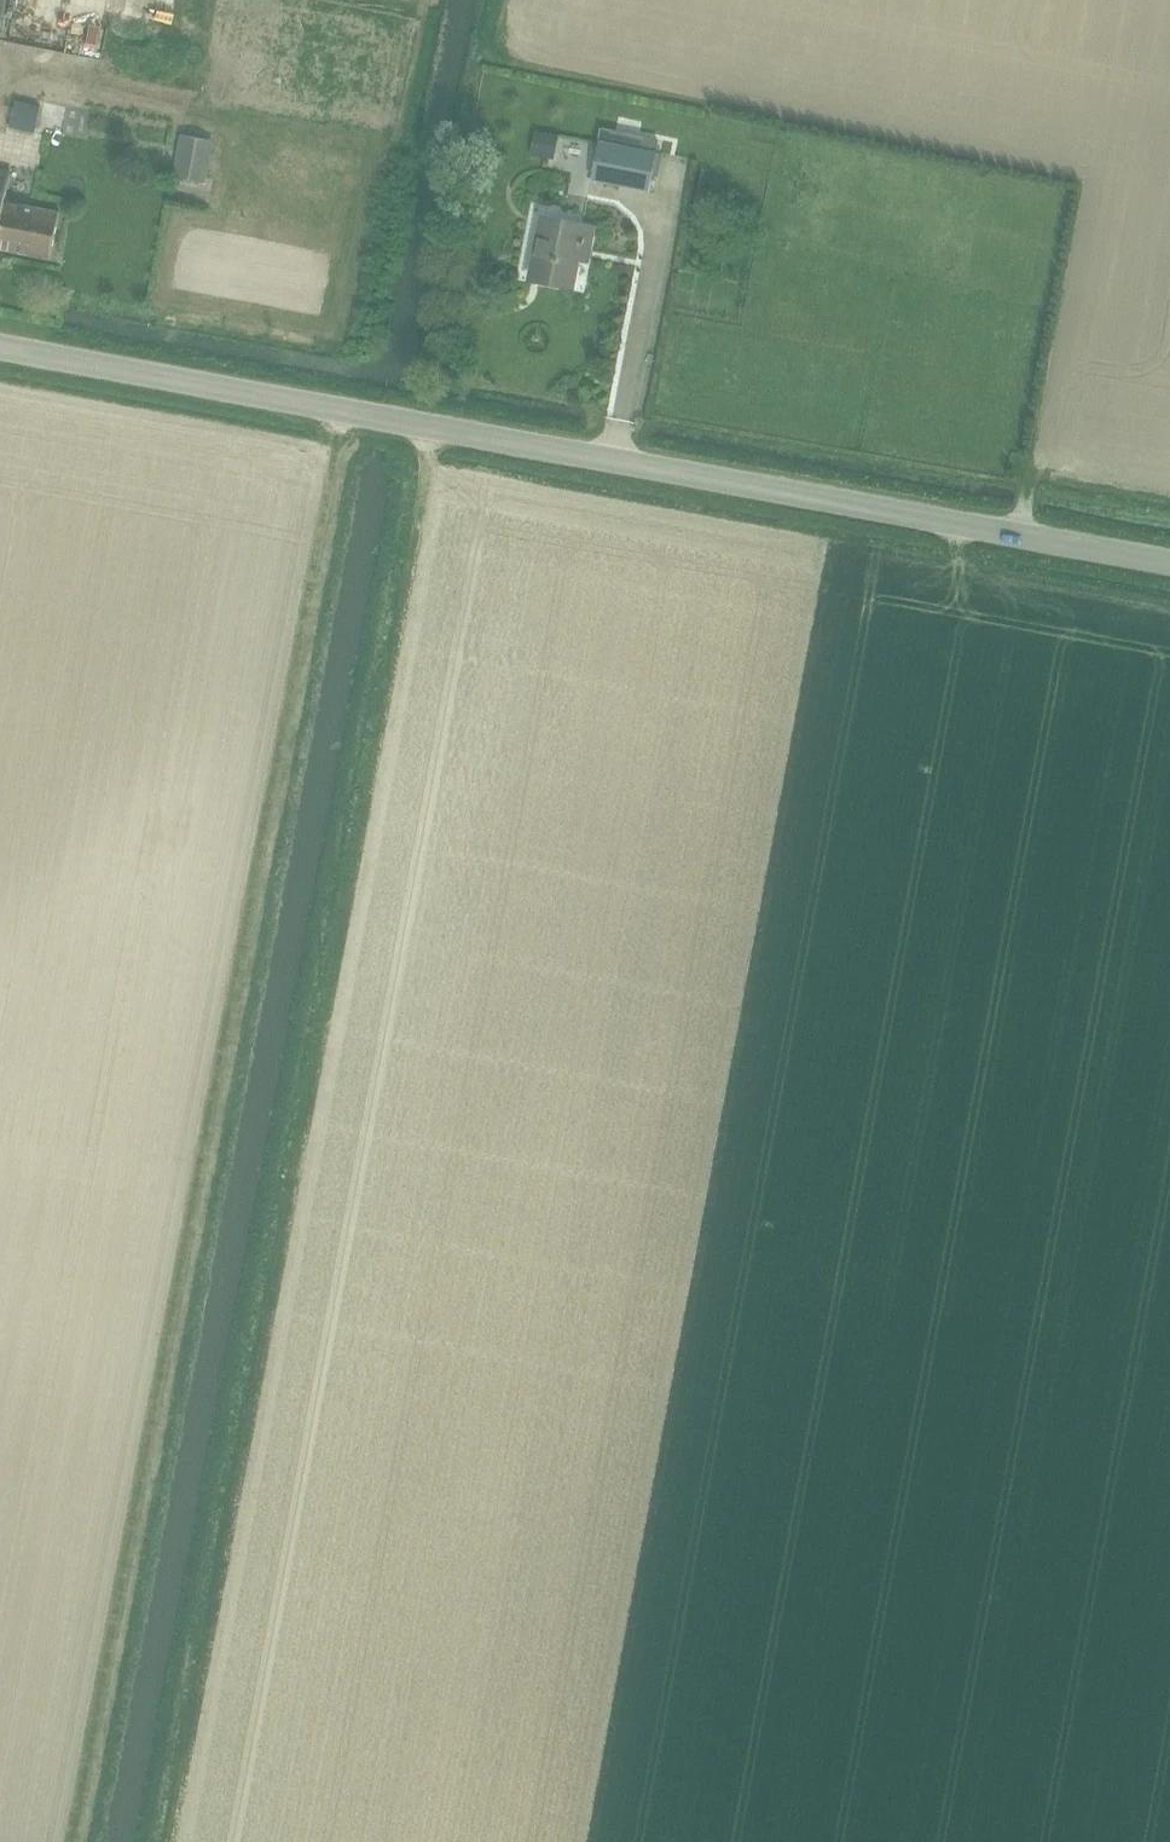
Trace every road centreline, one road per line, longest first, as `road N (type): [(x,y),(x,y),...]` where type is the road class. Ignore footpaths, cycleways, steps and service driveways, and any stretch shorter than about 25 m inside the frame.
road 1 (unclassified): [(1169,562),(0,347)]

